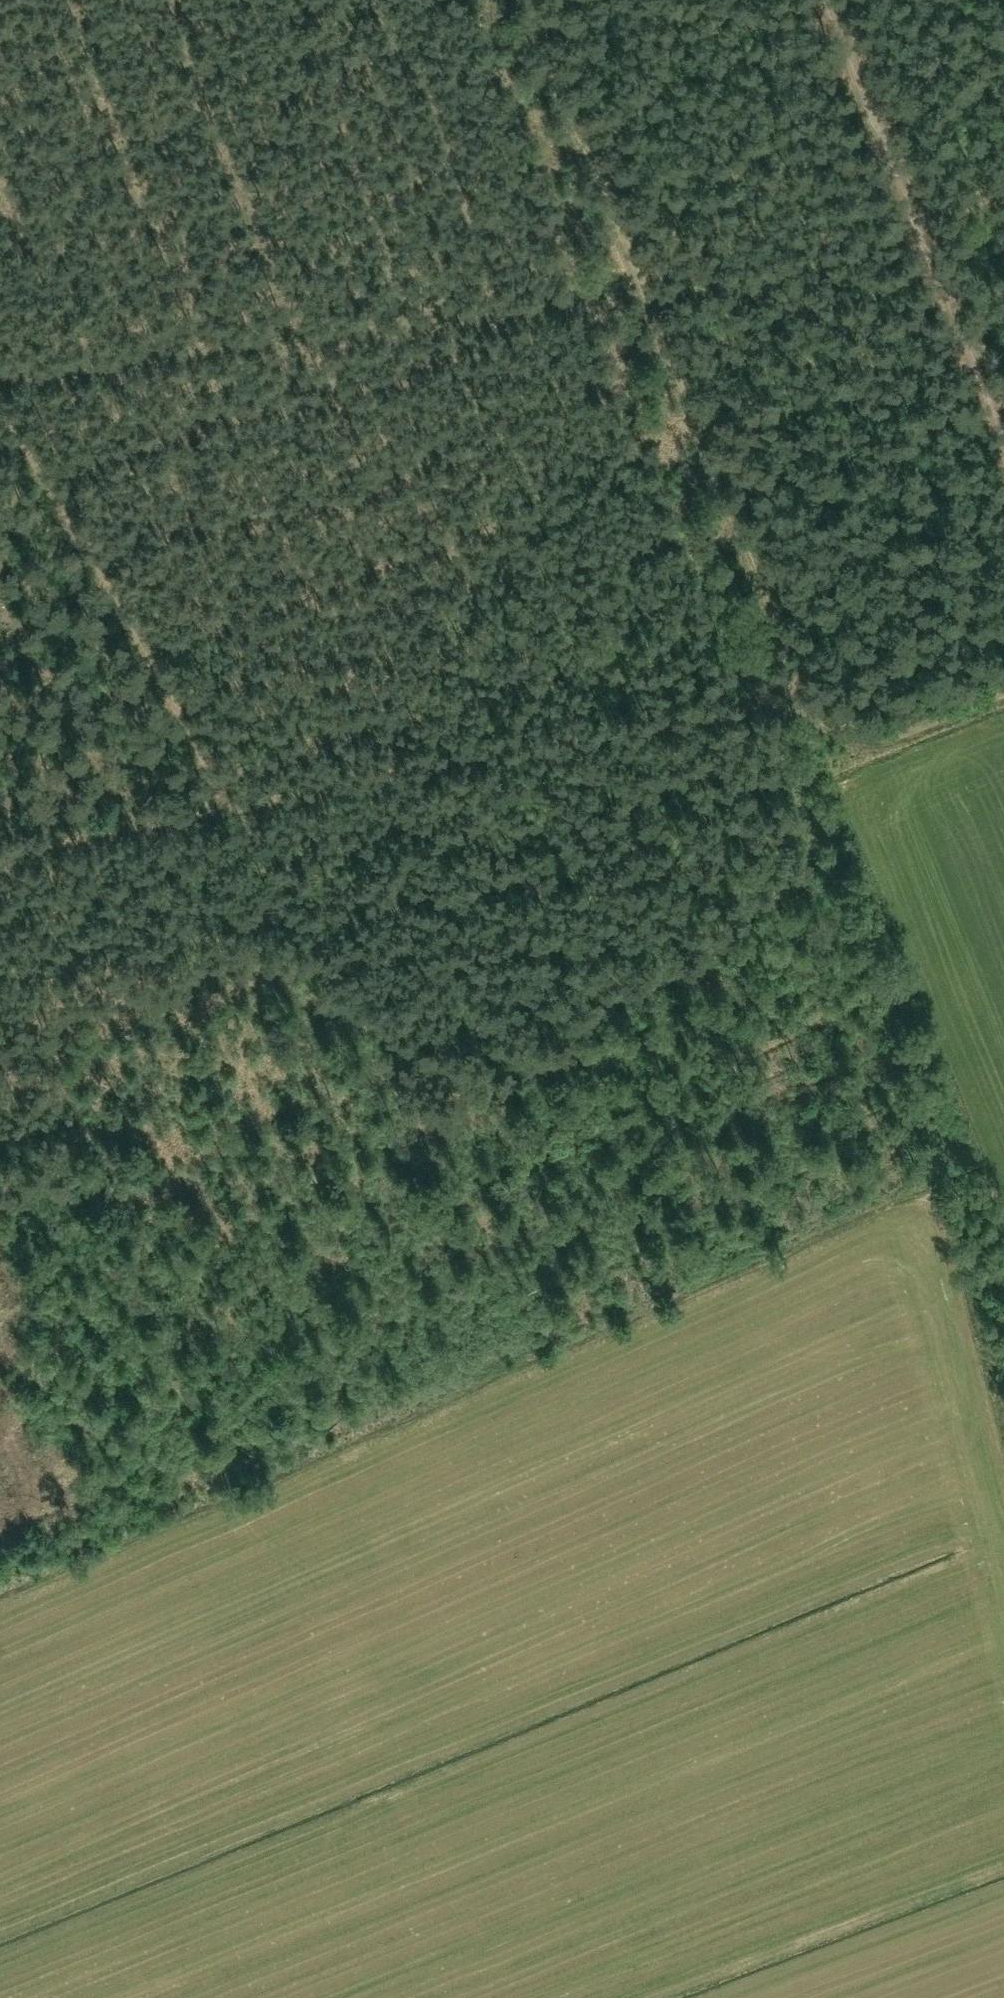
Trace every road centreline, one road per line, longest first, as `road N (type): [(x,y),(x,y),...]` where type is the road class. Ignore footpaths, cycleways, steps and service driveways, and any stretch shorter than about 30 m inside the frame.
road 1 (track): [(0,848),(119,814),(377,780),(756,697),(858,738),(943,727),(1003,700)]
road 2 (track): [(1003,453),(824,0)]
road 3 (track): [(0,434),(205,803)]

